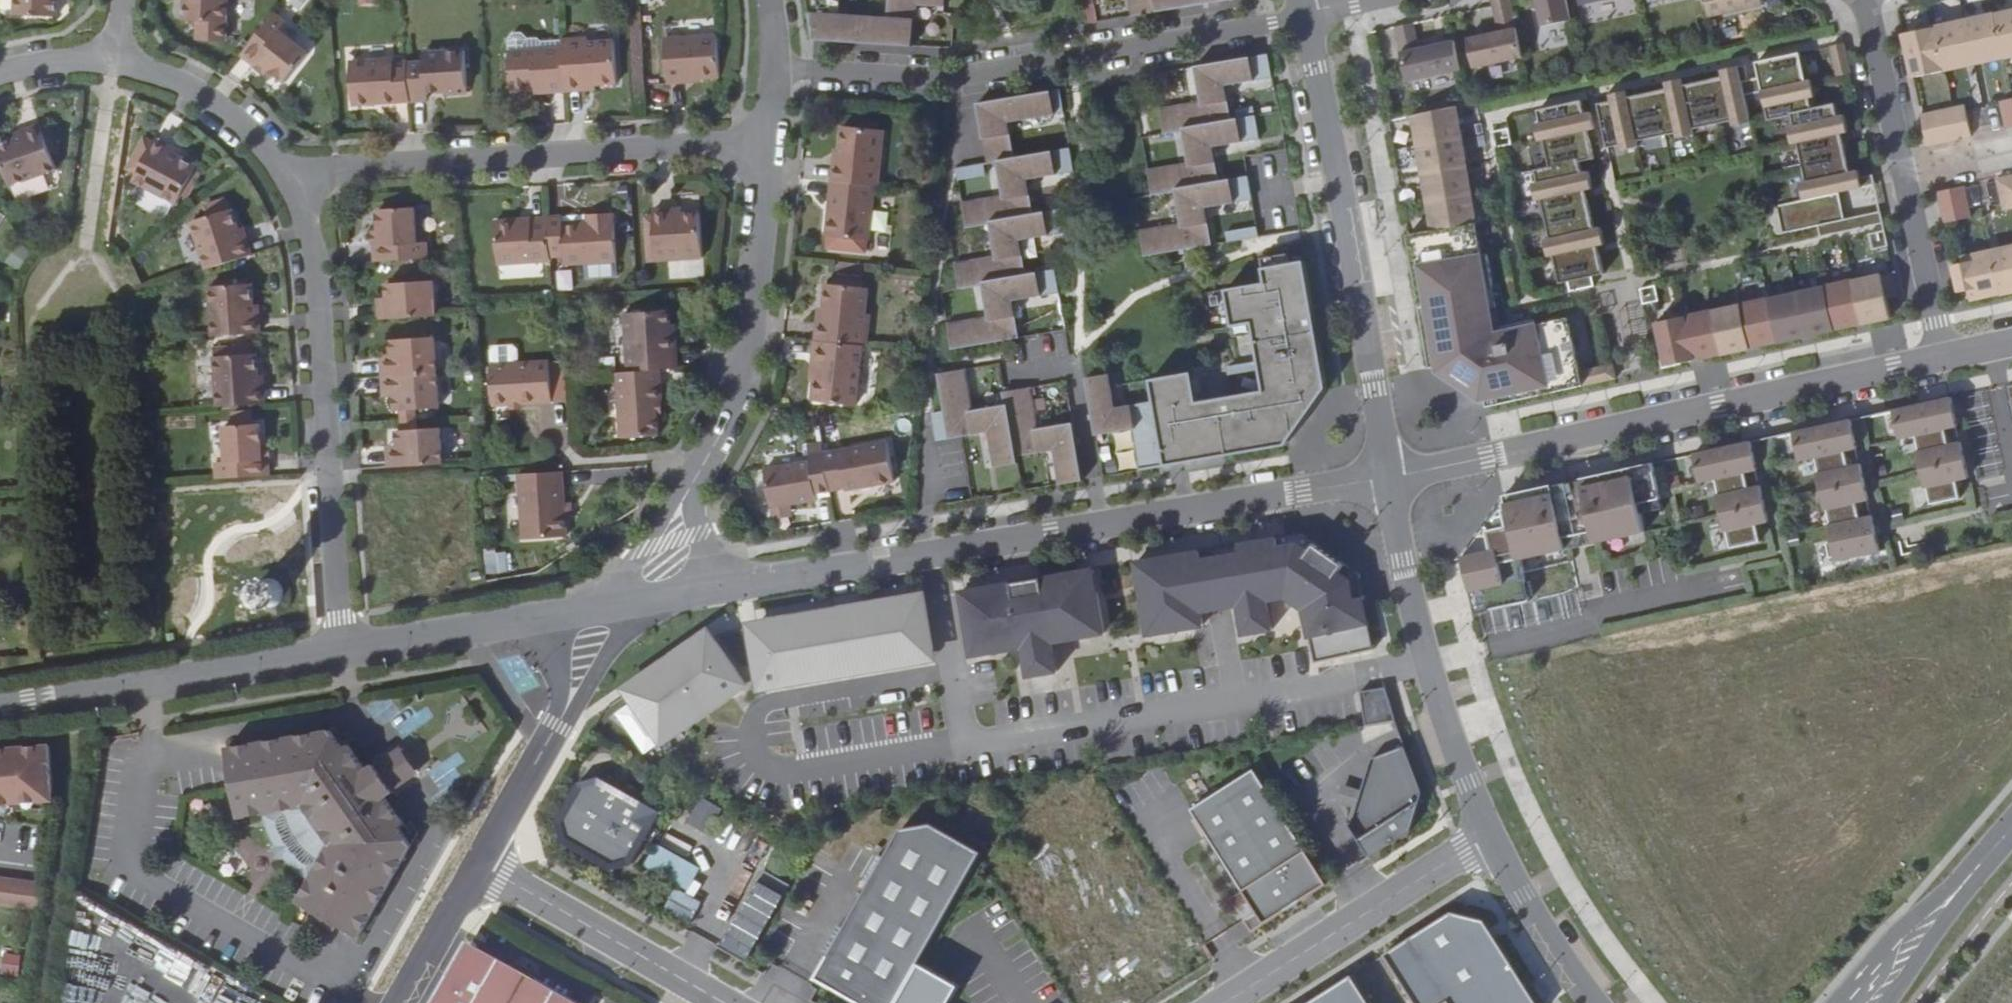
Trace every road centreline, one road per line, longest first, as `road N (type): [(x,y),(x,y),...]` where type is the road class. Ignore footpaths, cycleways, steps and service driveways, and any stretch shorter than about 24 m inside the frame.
road 1 (residential): [(1390,478),(613,600)]
road 2 (residential): [(1945,358),(1390,478)]
road 3 (residential): [(773,69),(947,80),(1301,14)]
road 4 (residential): [(767,143),(731,404),(613,600)]
road 5 (residential): [(293,183),(320,173),(767,143)]
road 6 (unclassified): [(1301,14),(1390,478)]
road 7 (residential): [(346,649),(317,275),(293,183)]
road 8 (unclassified): [(1390,478),(1425,662),(1490,834)]
road 9 (residential): [(1863,0),(1945,358)]
road 10 (residential): [(346,649),(0,704)]
road 11 (residential): [(1490,834),(1224,1002)]
road 12 (residential): [(613,600),(574,690),(475,865)]
road 13 (unclassified): [(475,865),(720,1002)]
road 14 (residential): [(613,600),(346,649)]
road 15 (secondary): [(1858,1002),(2011,828)]
road 16 (residential): [(293,183),(234,120),(168,79),(111,60)]
road 17 (unclassified): [(1490,834),(1594,1002)]
road 18 (residential): [(475,865),(395,1002)]

